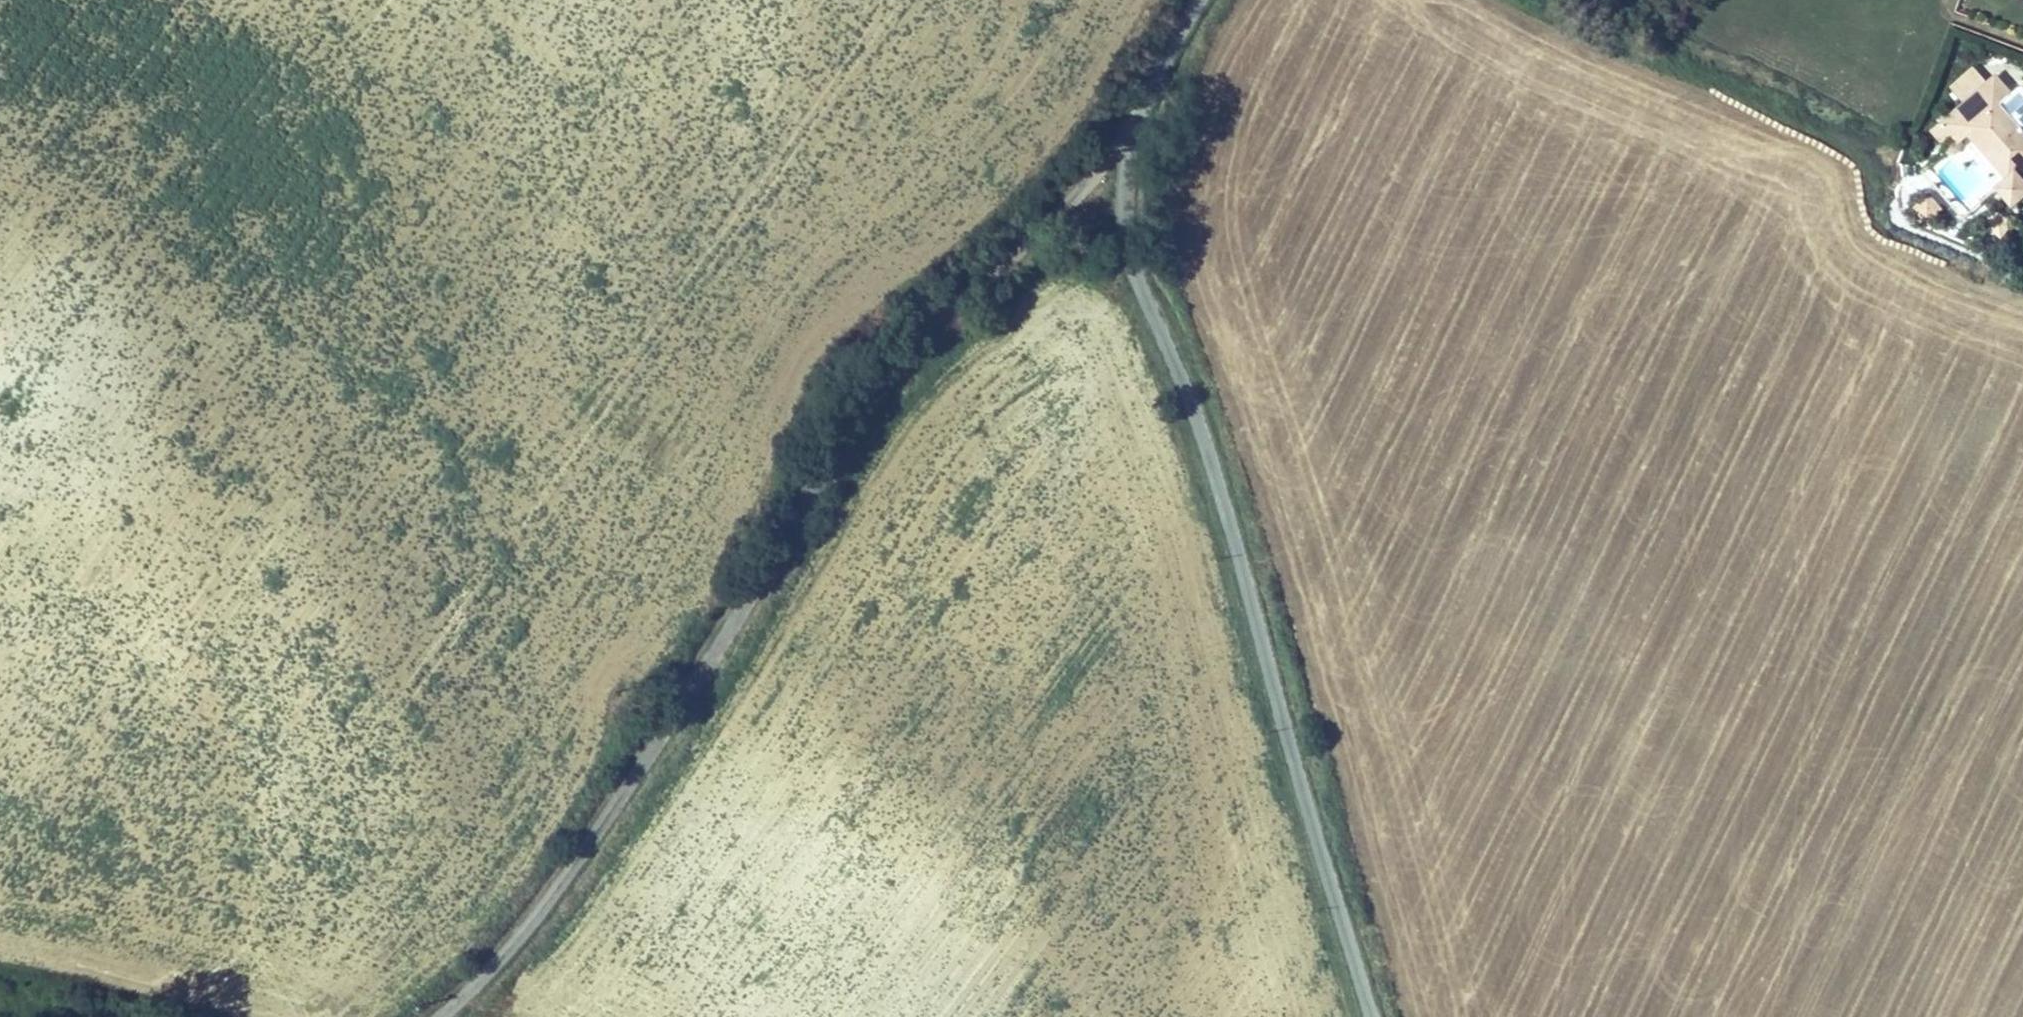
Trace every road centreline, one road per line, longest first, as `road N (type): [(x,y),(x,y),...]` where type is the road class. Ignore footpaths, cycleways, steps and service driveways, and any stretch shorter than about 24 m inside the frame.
road 1 (unclassified): [(1130,133),(897,364),(555,892),(439,1016)]
road 2 (unclassified): [(1369,1016),(1199,421),(1124,242),(1130,133)]
road 3 (unclassified): [(1130,133),(1162,57),(1199,0)]

